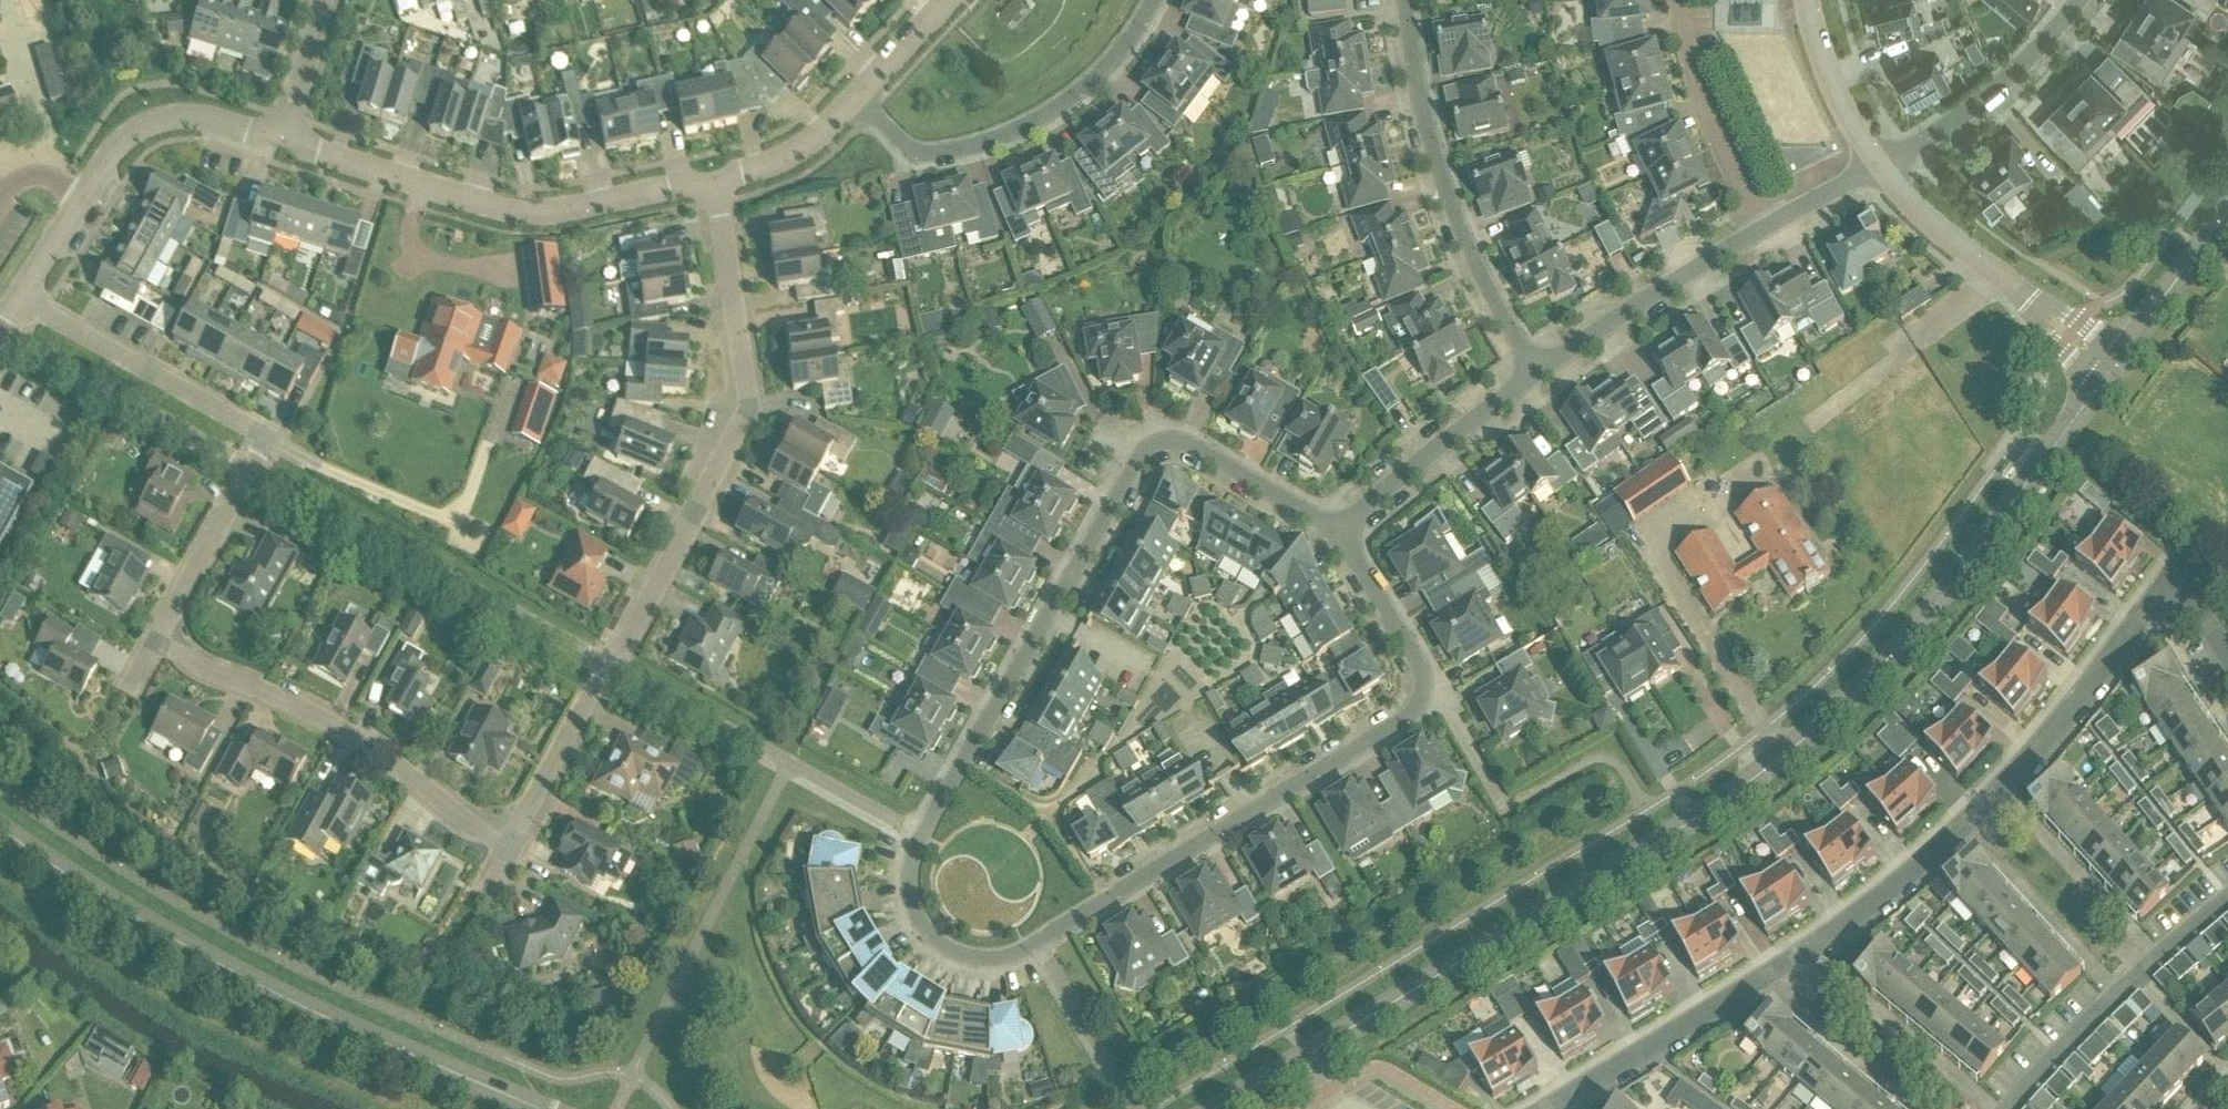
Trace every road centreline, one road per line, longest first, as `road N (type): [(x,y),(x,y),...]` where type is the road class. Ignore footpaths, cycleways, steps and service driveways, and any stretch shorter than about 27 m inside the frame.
road 1 (residential): [(1337,530),(1418,663),(1425,691),(1414,714),(1036,945),(1013,956),(968,956),(921,921),(910,886),(914,854),(1149,449)]
road 2 (tertiary): [(1220,1108),(1661,845),(1792,753),(1919,631),(2112,369)]
road 3 (residential): [(1547,1108),(1784,965),(1919,866),(2074,709),(2156,601),(2175,592)]
road 4 (residential): [(512,847),(739,453),(751,413),(747,364),(712,186)]
road 5 (tertiary): [(537,1108),(252,983),(0,828)]
road 6 (residential): [(149,667),(269,442),(19,296)]
road 7 (residential): [(712,186),(546,212),(485,203),(291,139)]
road 8 (residential): [(512,847),(317,734),(149,667)]
road 9 (residential): [(1534,373),(1456,247),(1434,178),(1407,0)]
road 10 (residential): [(855,101),(910,154),(928,160),(981,150),(1037,127),(1093,86),(1129,52),(1162,0)]
road 11 (residential): [(291,139),(181,109),(131,123),(19,296)]
road 12 (residential): [(2227,902),(2123,994),(2013,1108)]
road 13 (residential): [(1534,373),(1770,227)]
road 14 (residential): [(2085,0),(1999,100),(1880,165)]
road 15 (residential): [(1337,530),(1534,373)]
road 16 (residential): [(1770,227),(1693,70),(1679,0)]
road 17 (residential): [(1149,449),(1190,445),(1337,530)]
road 18 (residential): [(2032,306),(1902,195),(1880,165)]
road 19 (tertiary): [(2112,369),(2227,212)]
road 20 (residential): [(1880,165),(1831,76),(1807,0)]
road 21 (residential): [(855,101),(789,156),(712,186)]
road 22 (residential): [(291,139),(324,0)]
road 23 (residential): [(952,0),(855,101)]
road 24 (residential): [(1770,227),(1880,165)]

